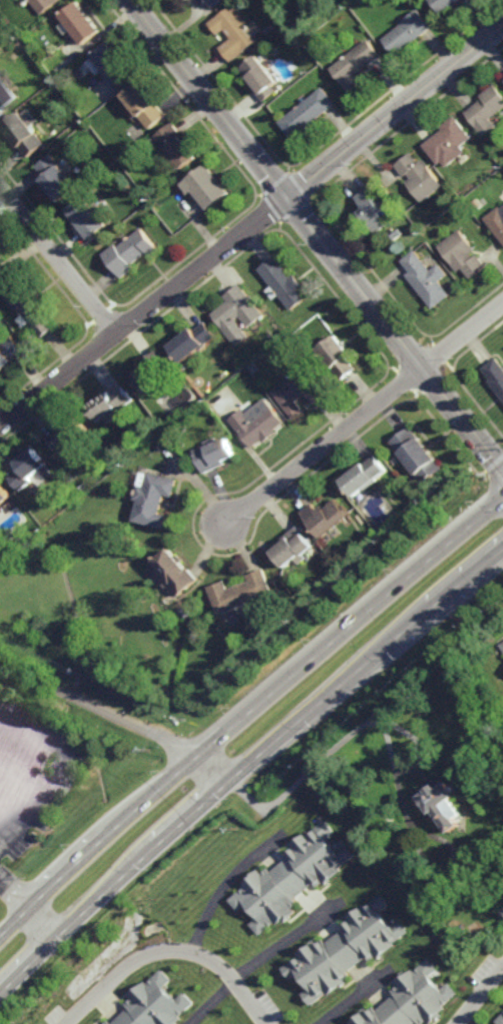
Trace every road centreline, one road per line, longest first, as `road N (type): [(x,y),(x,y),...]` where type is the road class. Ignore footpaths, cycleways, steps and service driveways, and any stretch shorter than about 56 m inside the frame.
road 1 (trunk): [(502,499),(199,753),(0,947)]
road 2 (trunk): [(0,992),(502,549)]
road 3 (residential): [(0,426),(287,197)]
road 4 (residential): [(502,304),(221,526)]
road 5 (residential): [(287,197),(502,470)]
road 6 (residential): [(287,197),(502,26)]
road 7 (residential): [(231,782),(199,753),(0,664)]
road 8 (residential): [(68,1023),(132,962),(176,950),(221,967),(265,1023)]
road 9 (residential): [(130,0),(287,197)]
road 10 (residential): [(117,333),(0,183)]

